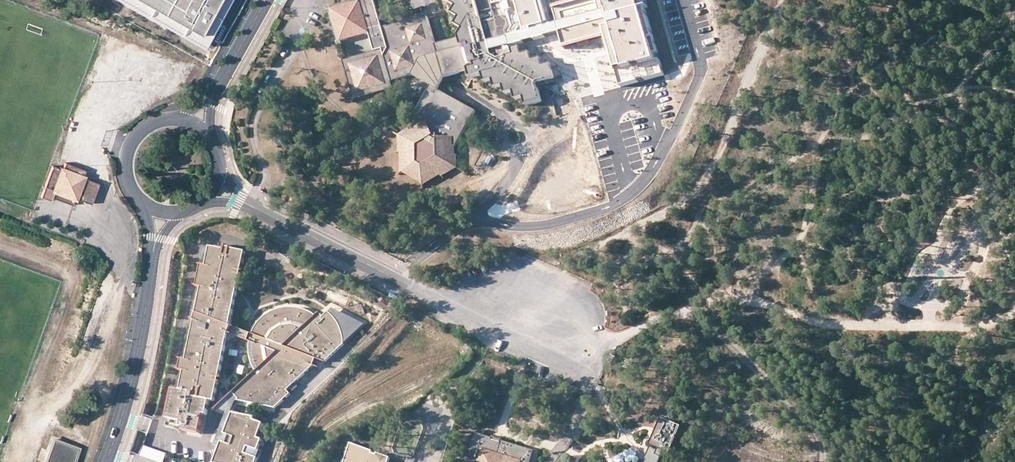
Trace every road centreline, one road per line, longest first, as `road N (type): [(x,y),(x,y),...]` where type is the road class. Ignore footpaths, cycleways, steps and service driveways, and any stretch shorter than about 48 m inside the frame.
road 1 (track): [(1014,314),(852,328),(724,287),(707,290),(684,311)]
road 2 (track): [(686,202),(711,169),(783,0)]
road 3 (tertiary): [(105,461),(134,365),(152,254)]
road 4 (unclassified): [(261,212),(447,304)]
road 5 (track): [(816,140),(804,234),(764,271),(751,296)]
road 6 (track): [(556,263),(686,202)]

